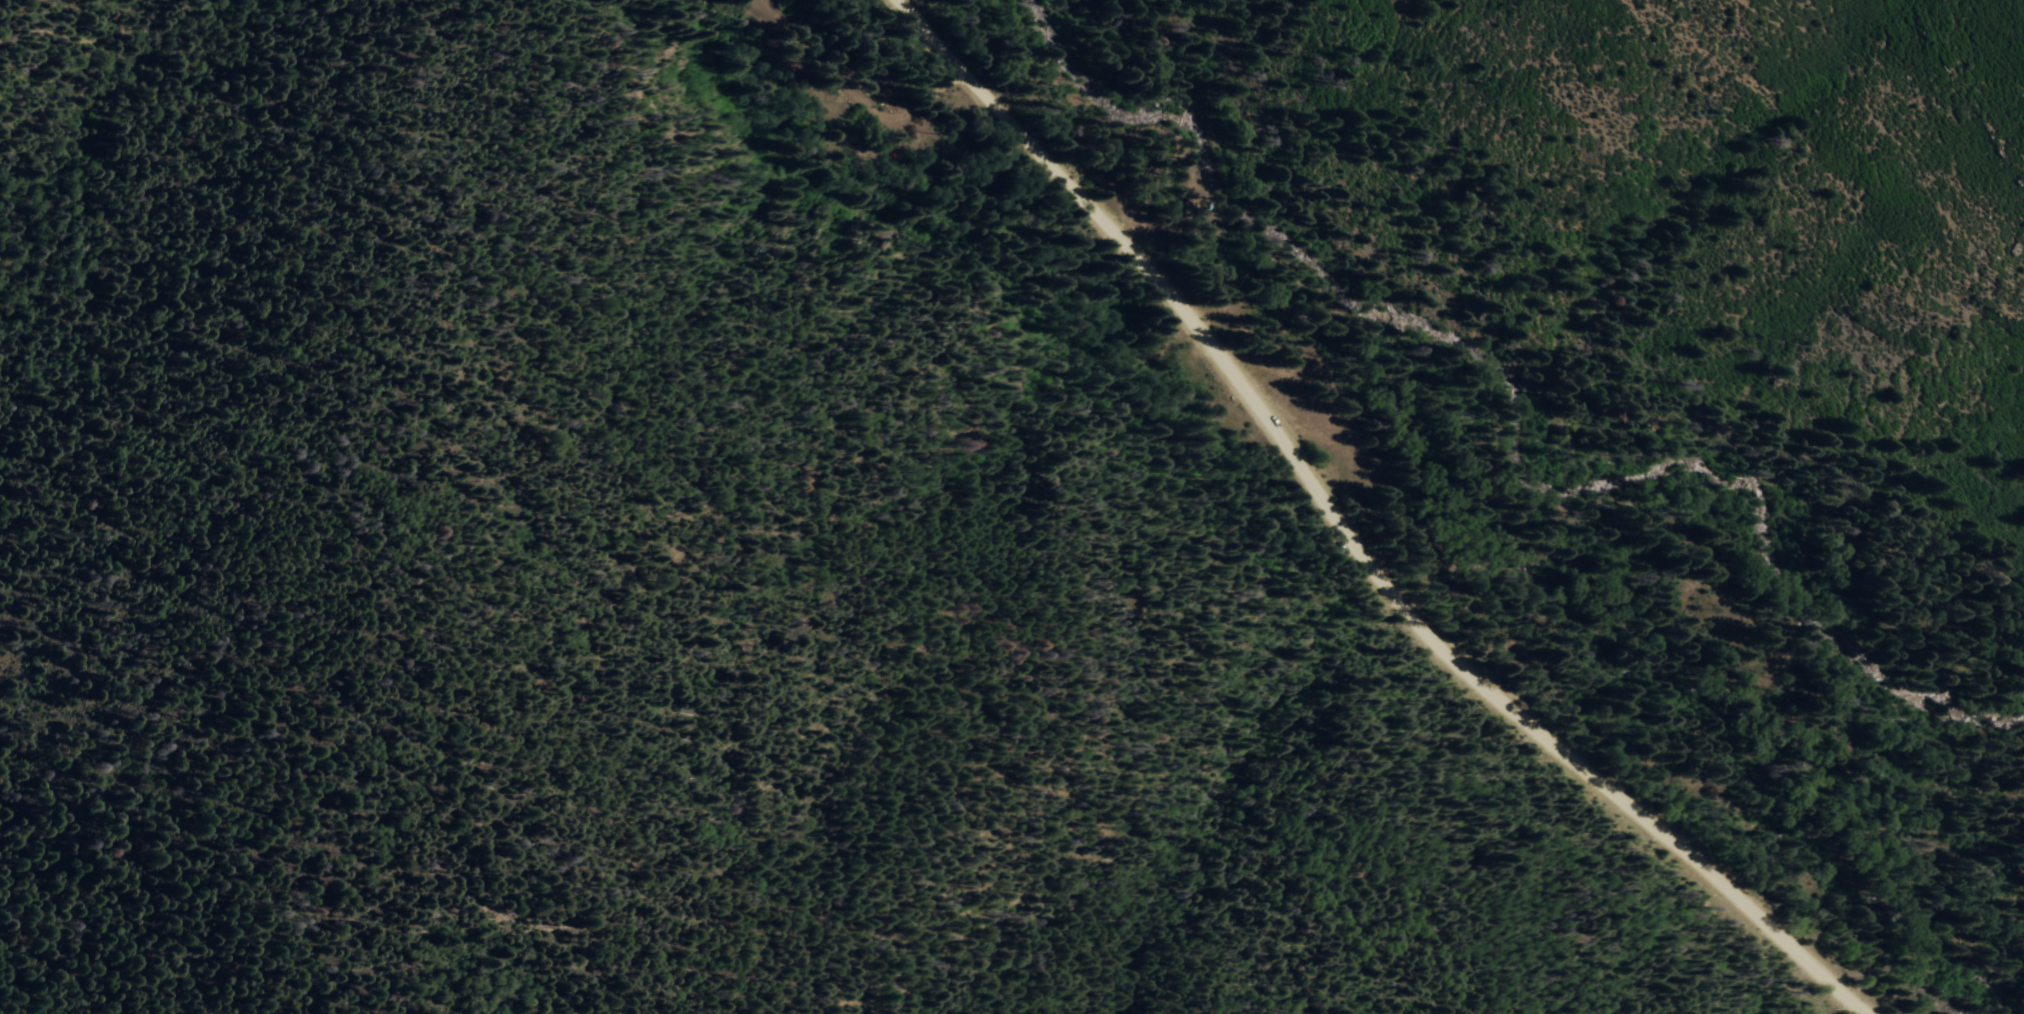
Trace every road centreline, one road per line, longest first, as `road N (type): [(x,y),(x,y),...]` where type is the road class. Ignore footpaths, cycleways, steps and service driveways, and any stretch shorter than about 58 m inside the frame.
road 1 (residential): [(1867,1013),(1693,857),(1433,643),(1166,289),(898,0)]

